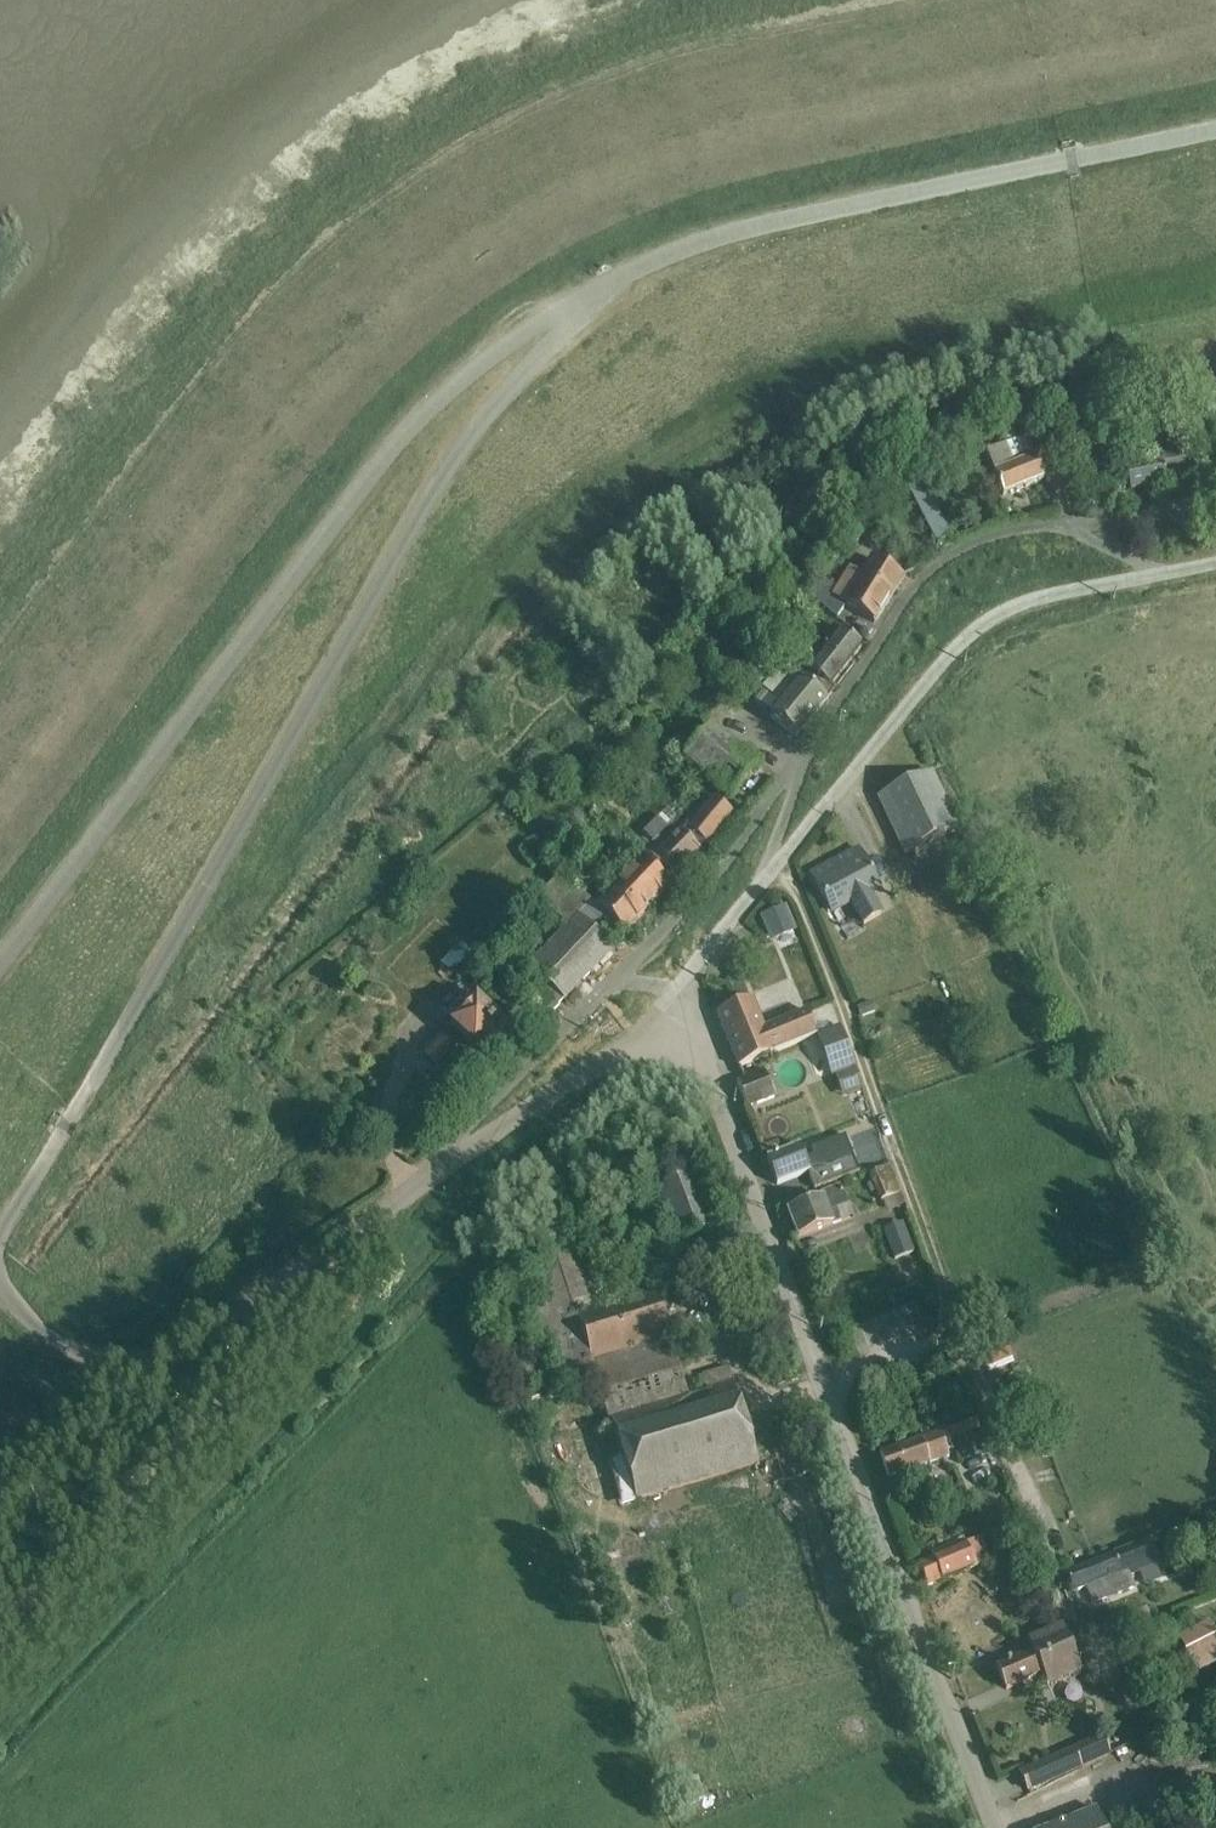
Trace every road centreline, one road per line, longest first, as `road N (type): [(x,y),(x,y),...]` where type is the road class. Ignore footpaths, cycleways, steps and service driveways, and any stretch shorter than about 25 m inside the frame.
road 1 (unclassified): [(0,1239),(437,494),(592,308)]
road 2 (unclassified): [(0,981),(418,435),(514,354),(592,308)]
road 3 (track): [(772,870),(795,889),(828,965),(955,1341),(1071,1614)]
road 4 (unclassified): [(592,308),(734,250),(1215,148)]
road 5 (unclassified): [(0,1636),(355,1255),(352,1235)]
road 6 (unclassified): [(796,778),(778,788),(710,887),(665,935),(459,1139),(450,1166)]
road 7 (unclassified): [(772,870),(961,643),(993,618),(1034,601),(1154,576)]
road 8 (unclassified): [(1154,576),(1064,529),(975,546),(908,594),(796,778)]
road 9 (unclassified): [(826,1389),(994,1827)]
road 10 (unclassified): [(352,1235),(199,1339),(153,1361),(99,1362),(68,1353),(46,1340),(0,1280)]
road 11 (unclassified): [(672,1039),(712,1092),(826,1389)]
road 12 (unclassified): [(450,1166),(625,1053),(672,1039)]
road 13 (unclassified): [(672,1039),(690,972),(772,870)]
road 14 (unclassified): [(826,1389),(955,1341)]

